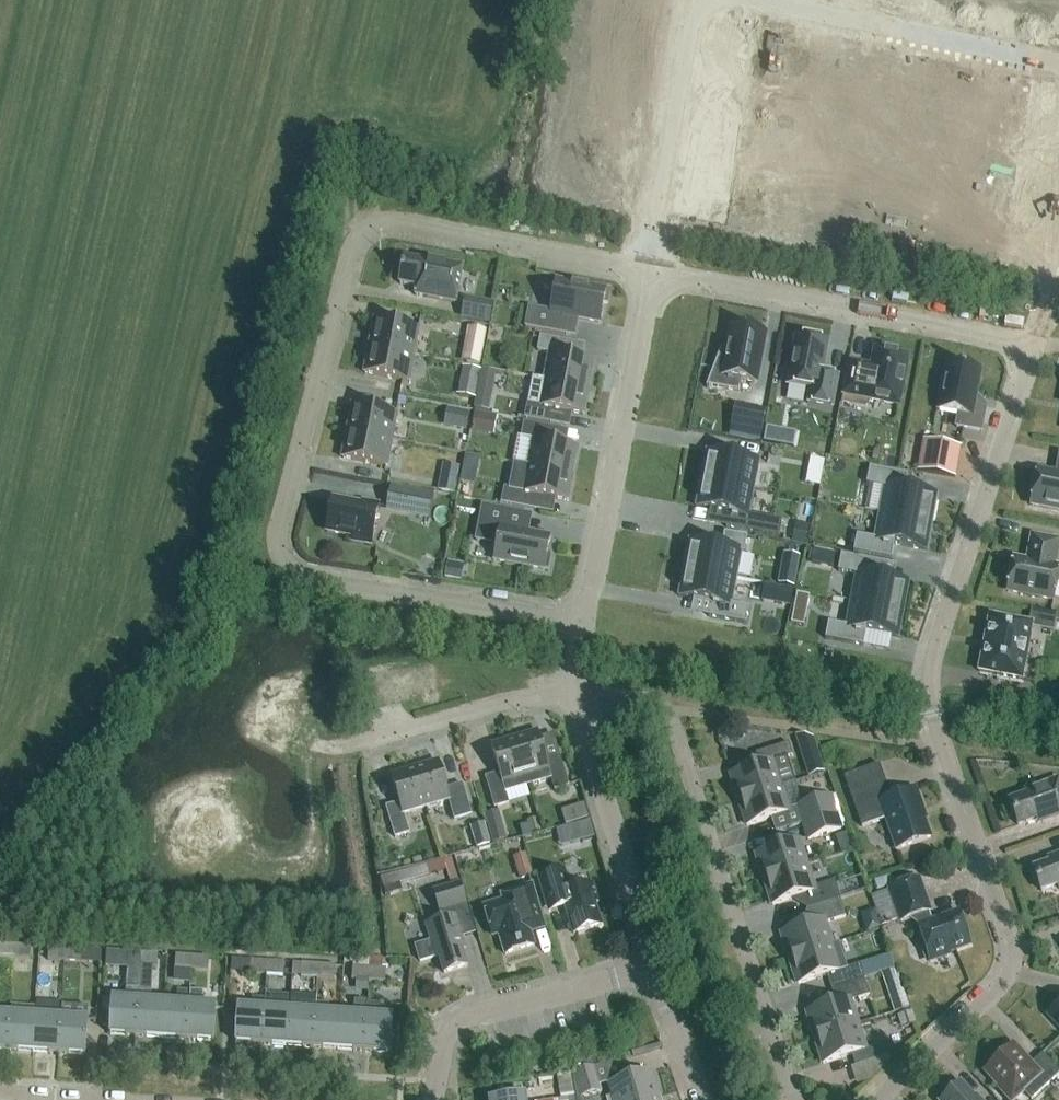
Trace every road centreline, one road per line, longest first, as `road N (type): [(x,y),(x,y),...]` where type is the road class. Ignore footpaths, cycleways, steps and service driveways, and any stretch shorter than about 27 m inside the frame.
road 1 (residential): [(648,271),(400,223),(361,237),(349,256),(287,564),(592,618)]
road 2 (residential): [(938,744),(930,661),(1027,344),(648,271)]
road 3 (residential): [(871,1099),(1005,977),(1011,958),(938,744)]
road 4 (residential): [(792,1099),(671,709)]
road 5 (residential): [(592,618),(648,271)]
road 6 (residential): [(436,1099),(454,1023),(657,968)]
road 7 (residential): [(657,968),(578,696)]
road 8 (residential): [(938,744),(671,709)]
road 9 (residential): [(578,696),(512,701),(367,744)]
road 10 (residential): [(702,1099),(657,968)]

